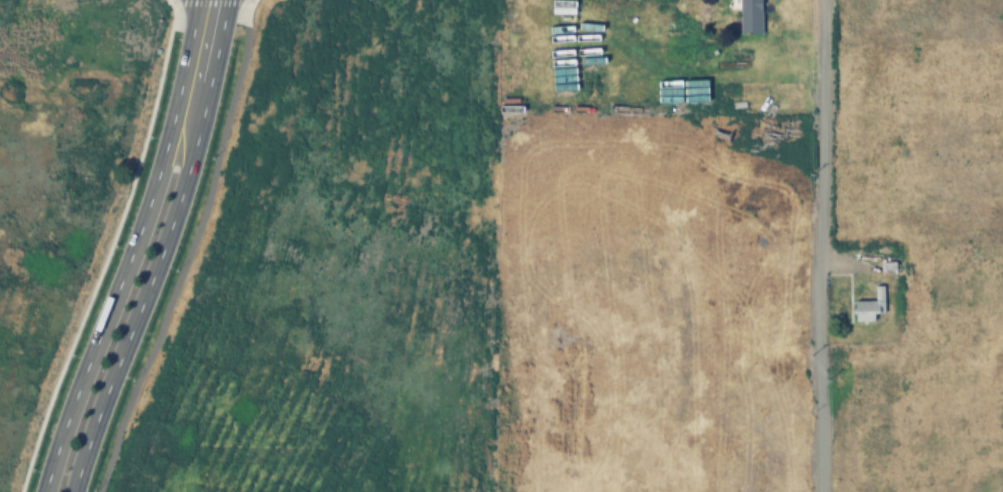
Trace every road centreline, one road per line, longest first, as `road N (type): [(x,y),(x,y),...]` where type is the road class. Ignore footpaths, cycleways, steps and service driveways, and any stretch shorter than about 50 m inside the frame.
road 1 (trunk): [(213,0),(178,162),(63,491)]
road 2 (residential): [(823,491),(824,0)]

